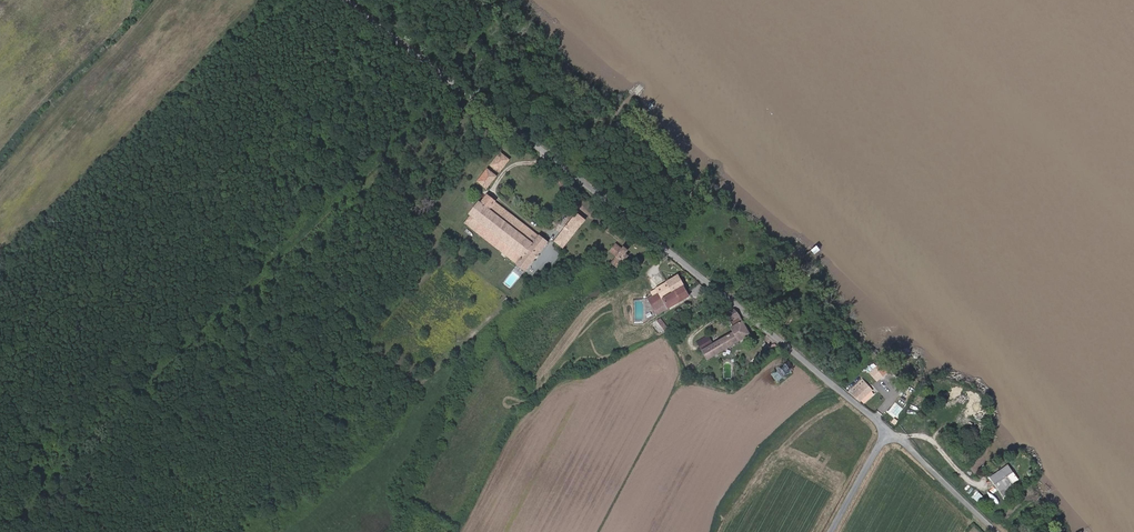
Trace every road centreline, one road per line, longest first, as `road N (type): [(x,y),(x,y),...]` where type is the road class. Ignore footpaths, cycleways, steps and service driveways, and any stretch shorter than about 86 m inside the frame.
road 1 (residential): [(888,431),(592,184),(352,0)]
road 2 (unclassified): [(888,431),(997,531)]

